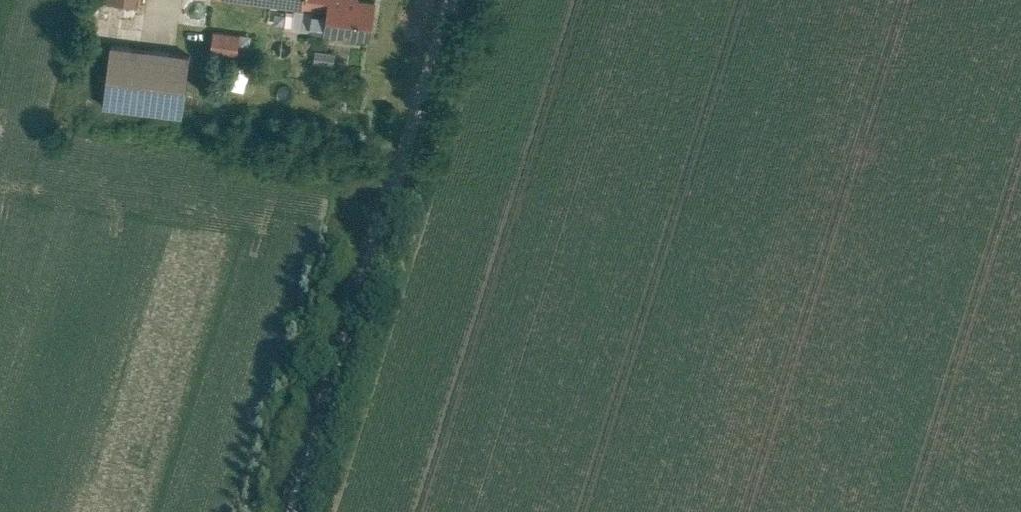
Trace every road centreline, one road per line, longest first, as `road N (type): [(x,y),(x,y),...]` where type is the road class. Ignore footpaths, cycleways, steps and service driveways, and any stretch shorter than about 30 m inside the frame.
road 1 (unclassified): [(291,511),(450,0)]

